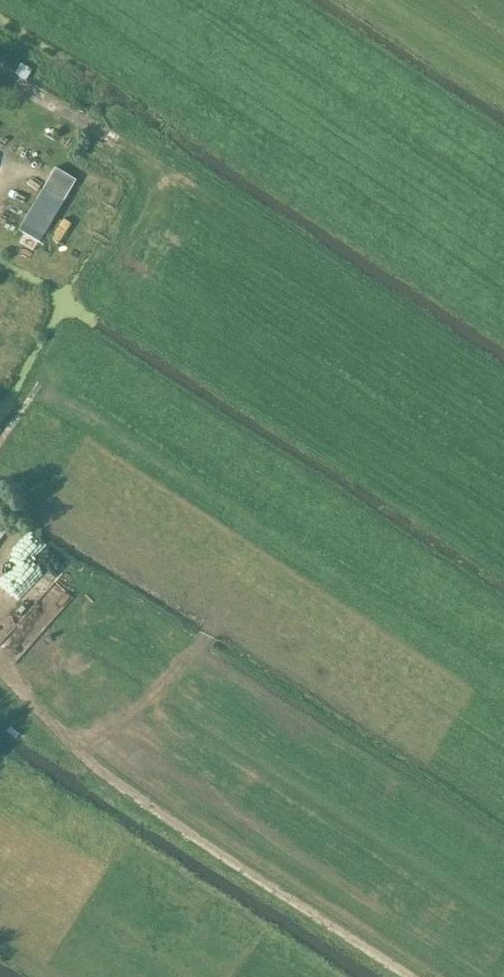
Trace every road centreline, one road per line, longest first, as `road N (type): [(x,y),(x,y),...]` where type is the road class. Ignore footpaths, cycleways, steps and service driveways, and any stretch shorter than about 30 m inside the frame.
road 1 (track): [(0,667),(90,758),(415,976)]

